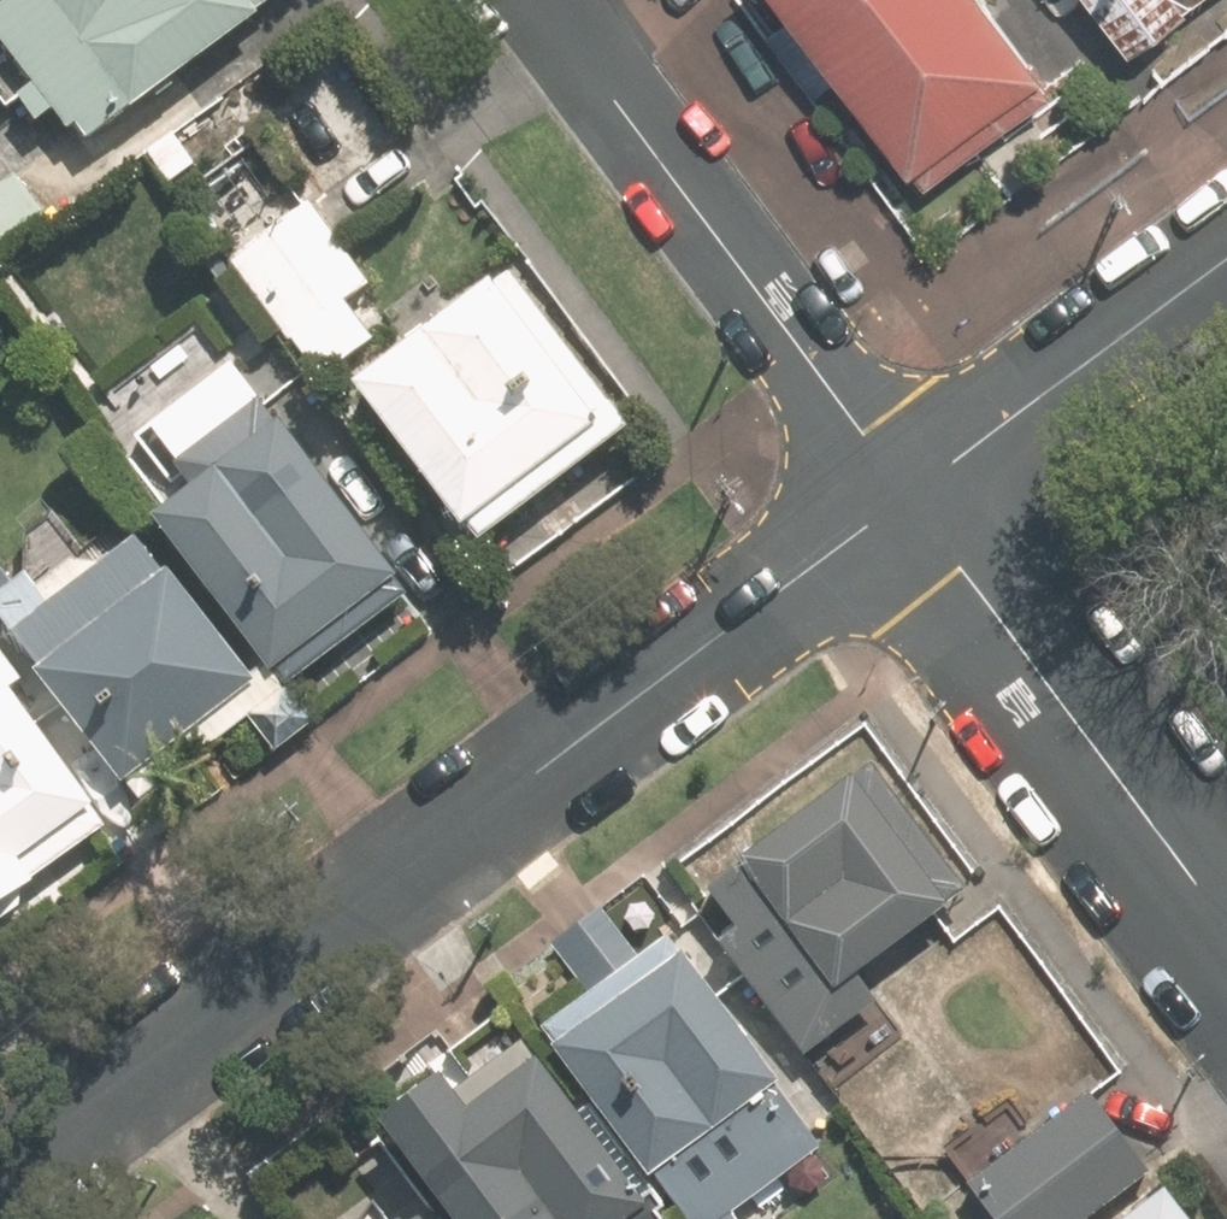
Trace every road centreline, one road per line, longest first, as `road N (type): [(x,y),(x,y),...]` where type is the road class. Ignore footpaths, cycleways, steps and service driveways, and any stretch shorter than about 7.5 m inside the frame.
road 1 (tertiary): [(0,1180),(906,501)]
road 2 (residential): [(906,501),(536,0)]
road 3 (residential): [(1226,914),(906,501)]
road 4 (tertiary): [(906,501),(1226,261)]

